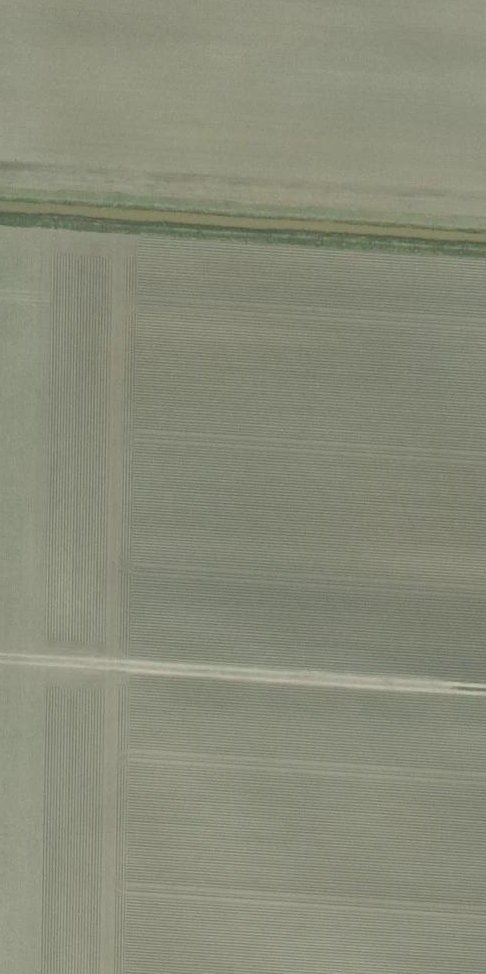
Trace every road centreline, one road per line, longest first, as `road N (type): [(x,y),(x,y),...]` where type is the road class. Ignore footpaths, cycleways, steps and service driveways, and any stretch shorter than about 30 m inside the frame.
road 1 (track): [(485,690),(0,658)]

